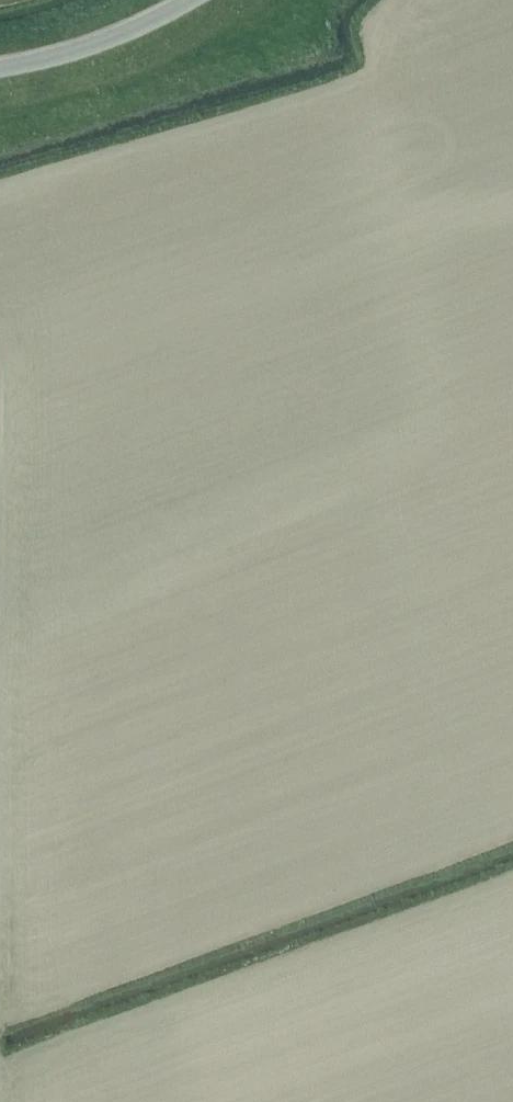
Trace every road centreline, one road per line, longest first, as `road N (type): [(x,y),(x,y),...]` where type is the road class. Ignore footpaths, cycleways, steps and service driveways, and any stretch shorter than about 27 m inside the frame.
road 1 (unclassified): [(0,69),(68,58),(198,0)]

